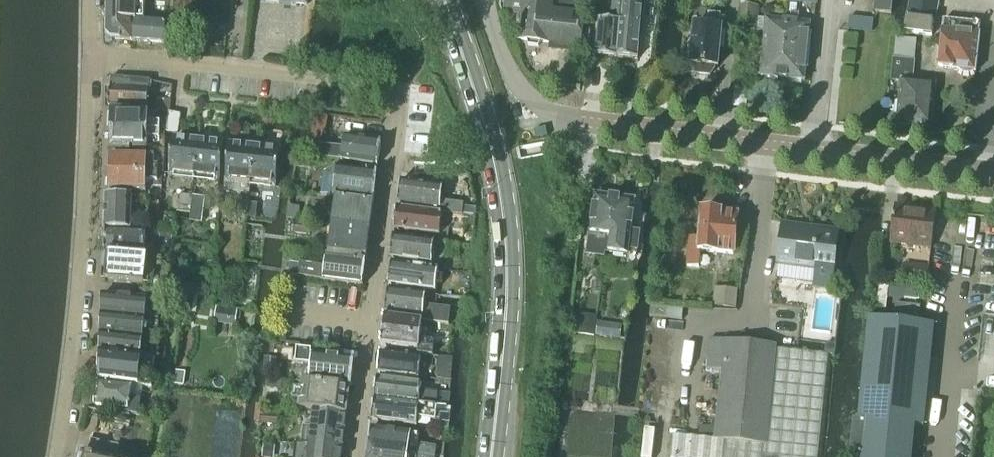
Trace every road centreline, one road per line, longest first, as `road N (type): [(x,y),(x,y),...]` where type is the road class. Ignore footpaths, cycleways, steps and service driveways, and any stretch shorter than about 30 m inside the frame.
road 1 (residential): [(92,54),(396,96),(355,456)]
road 2 (unclassified): [(993,174),(556,117),(514,79),(488,0)]
road 3 (primary): [(491,456),(505,233),(487,129),(444,0)]
road 4 (residential): [(59,456),(82,258),(92,54)]

